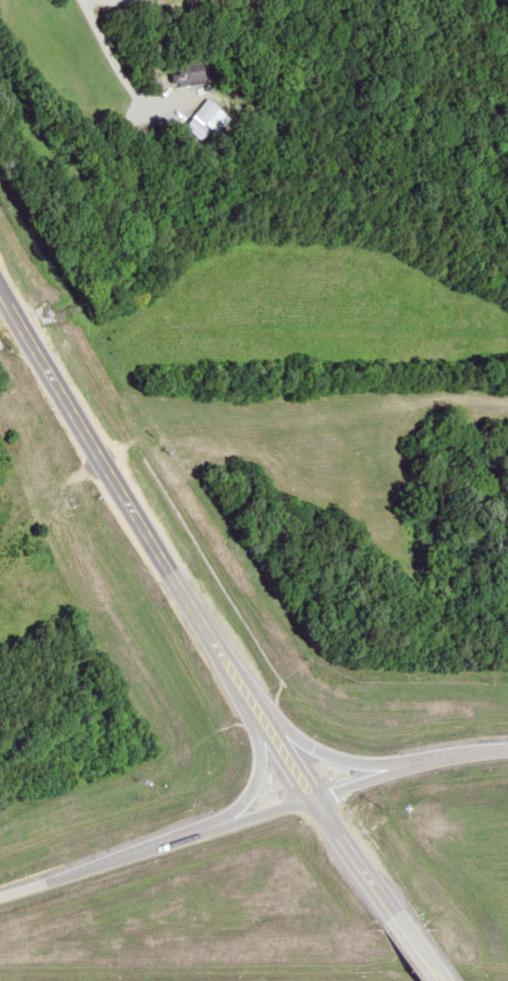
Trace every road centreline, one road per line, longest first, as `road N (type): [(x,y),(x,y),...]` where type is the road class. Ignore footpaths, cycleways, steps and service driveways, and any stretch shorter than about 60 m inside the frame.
road 1 (secondary): [(395,925),(0,289)]
road 2 (motorway): [(507,751),(310,792),(0,894)]
road 3 (motorway): [(422,765),(366,763),(304,742),(258,708)]
road 4 (motorway): [(258,708),(254,775),(212,824)]

